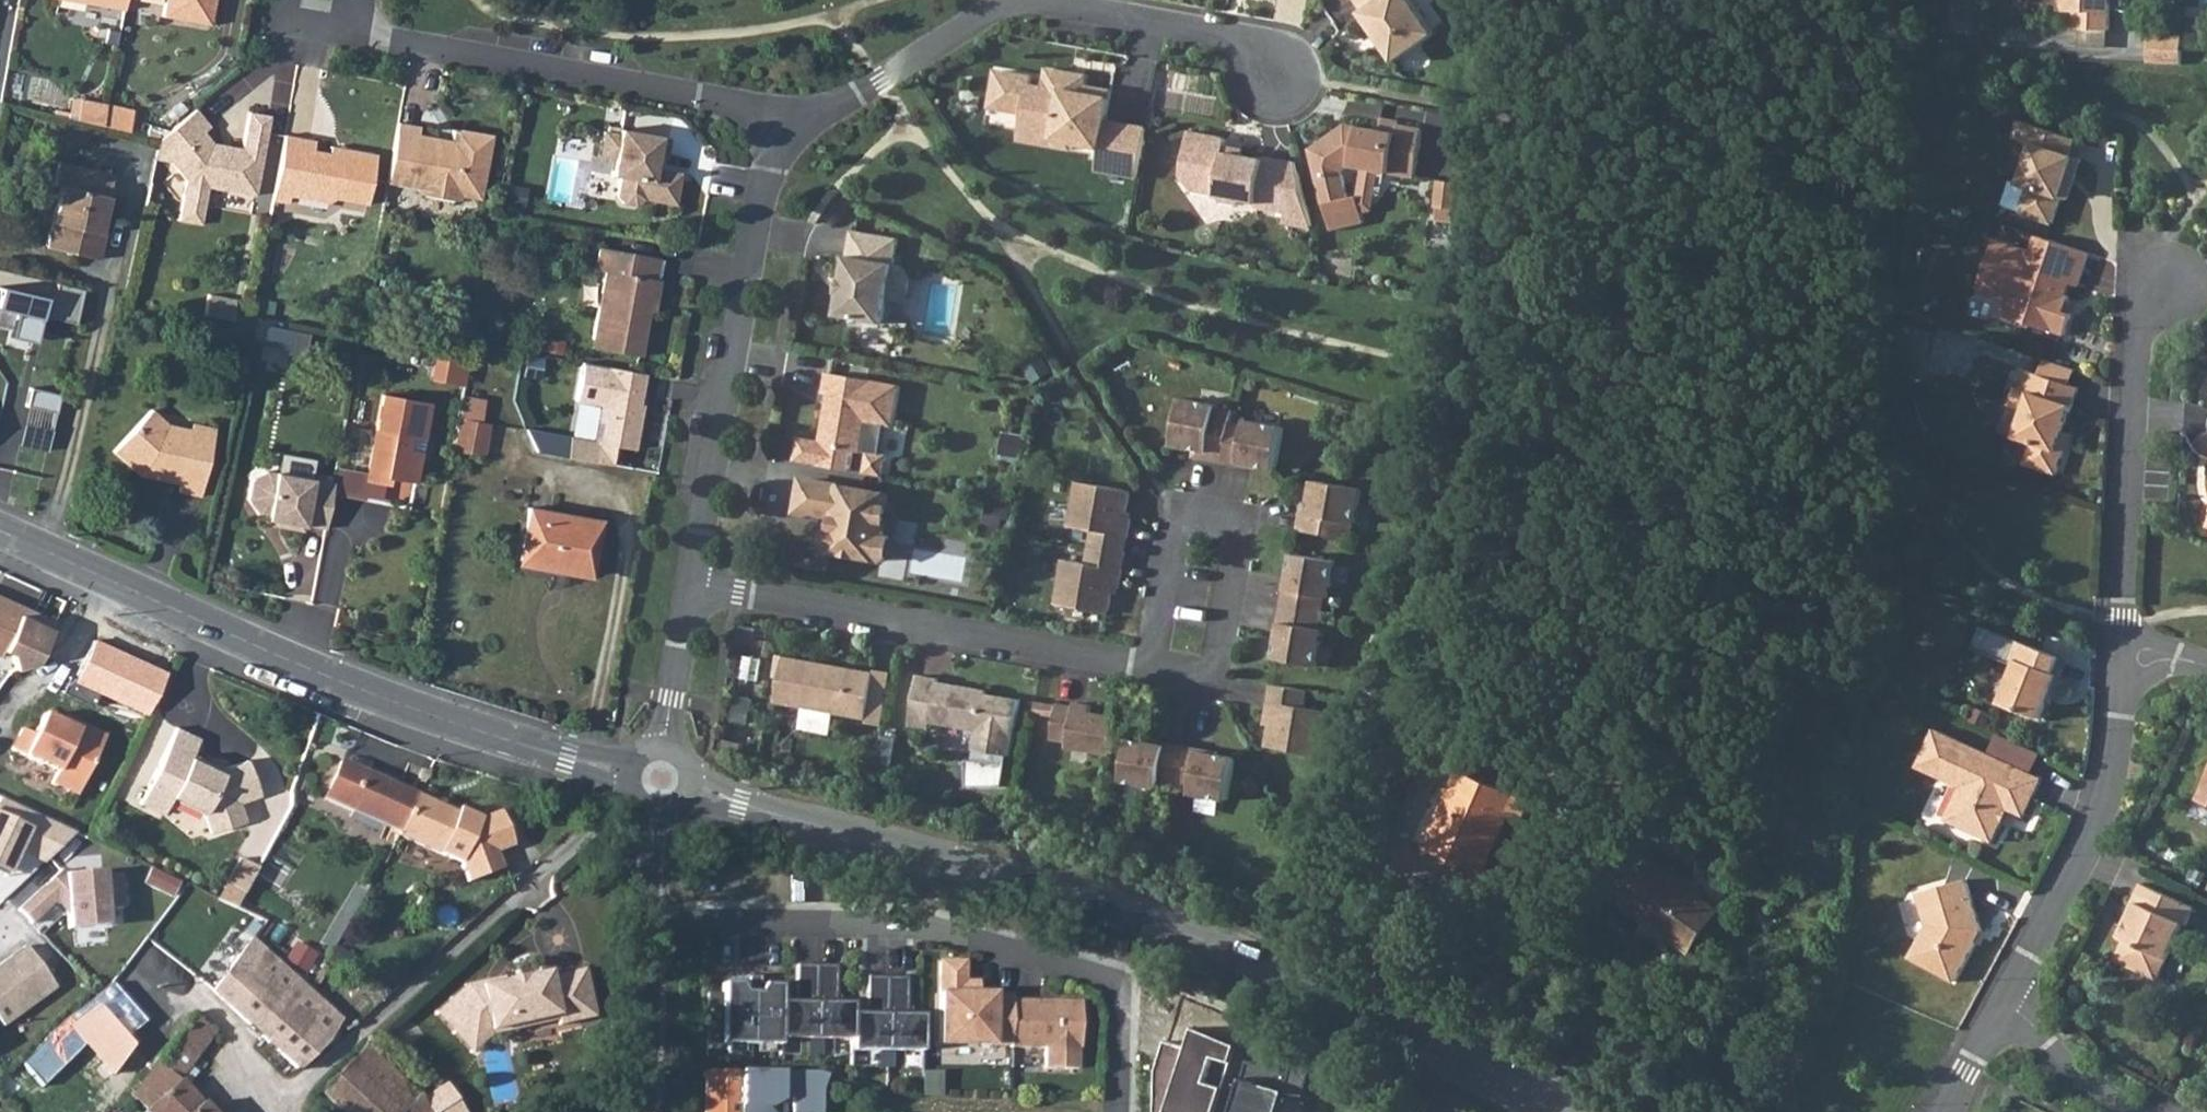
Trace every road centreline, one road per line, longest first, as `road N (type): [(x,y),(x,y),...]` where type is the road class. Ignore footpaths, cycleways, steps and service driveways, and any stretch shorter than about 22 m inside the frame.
road 1 (tertiary): [(1566,1111),(1438,1041),(1246,954),(1051,888),(657,778)]
road 2 (tertiary): [(657,778),(347,683),(0,530)]
road 3 (residential): [(1111,1111),(1113,1017),(1100,986),(1070,966),(899,919),(652,922)]
road 4 (residential): [(692,584),(1149,666)]
road 5 (residential): [(692,584),(779,131)]
road 6 (residential): [(355,33),(723,98),(759,107),(779,131)]
road 7 (residential): [(2125,656),(2136,331),(2158,275)]
road 8 (residential): [(2005,1002),(2094,844),(2112,785),(2125,656)]
road 9 (residential): [(1174,510),(1239,520),(1214,676),(1149,666)]
road 10 (residential): [(779,131),(880,82),(1015,0)]
road 11 (residential): [(1039,0),(1237,37),(1265,49),(1277,78)]
road 12 (residential): [(657,778),(692,584)]
road 13 (residential): [(649,1111),(652,922)]
road 14 (residential): [(2005,1002),(2127,1111)]
road 15 (residential): [(1149,666),(1174,510)]
road 16 (residential): [(652,922),(657,778)]
road 17 (residential): [(1945,1111),(2005,1002)]

